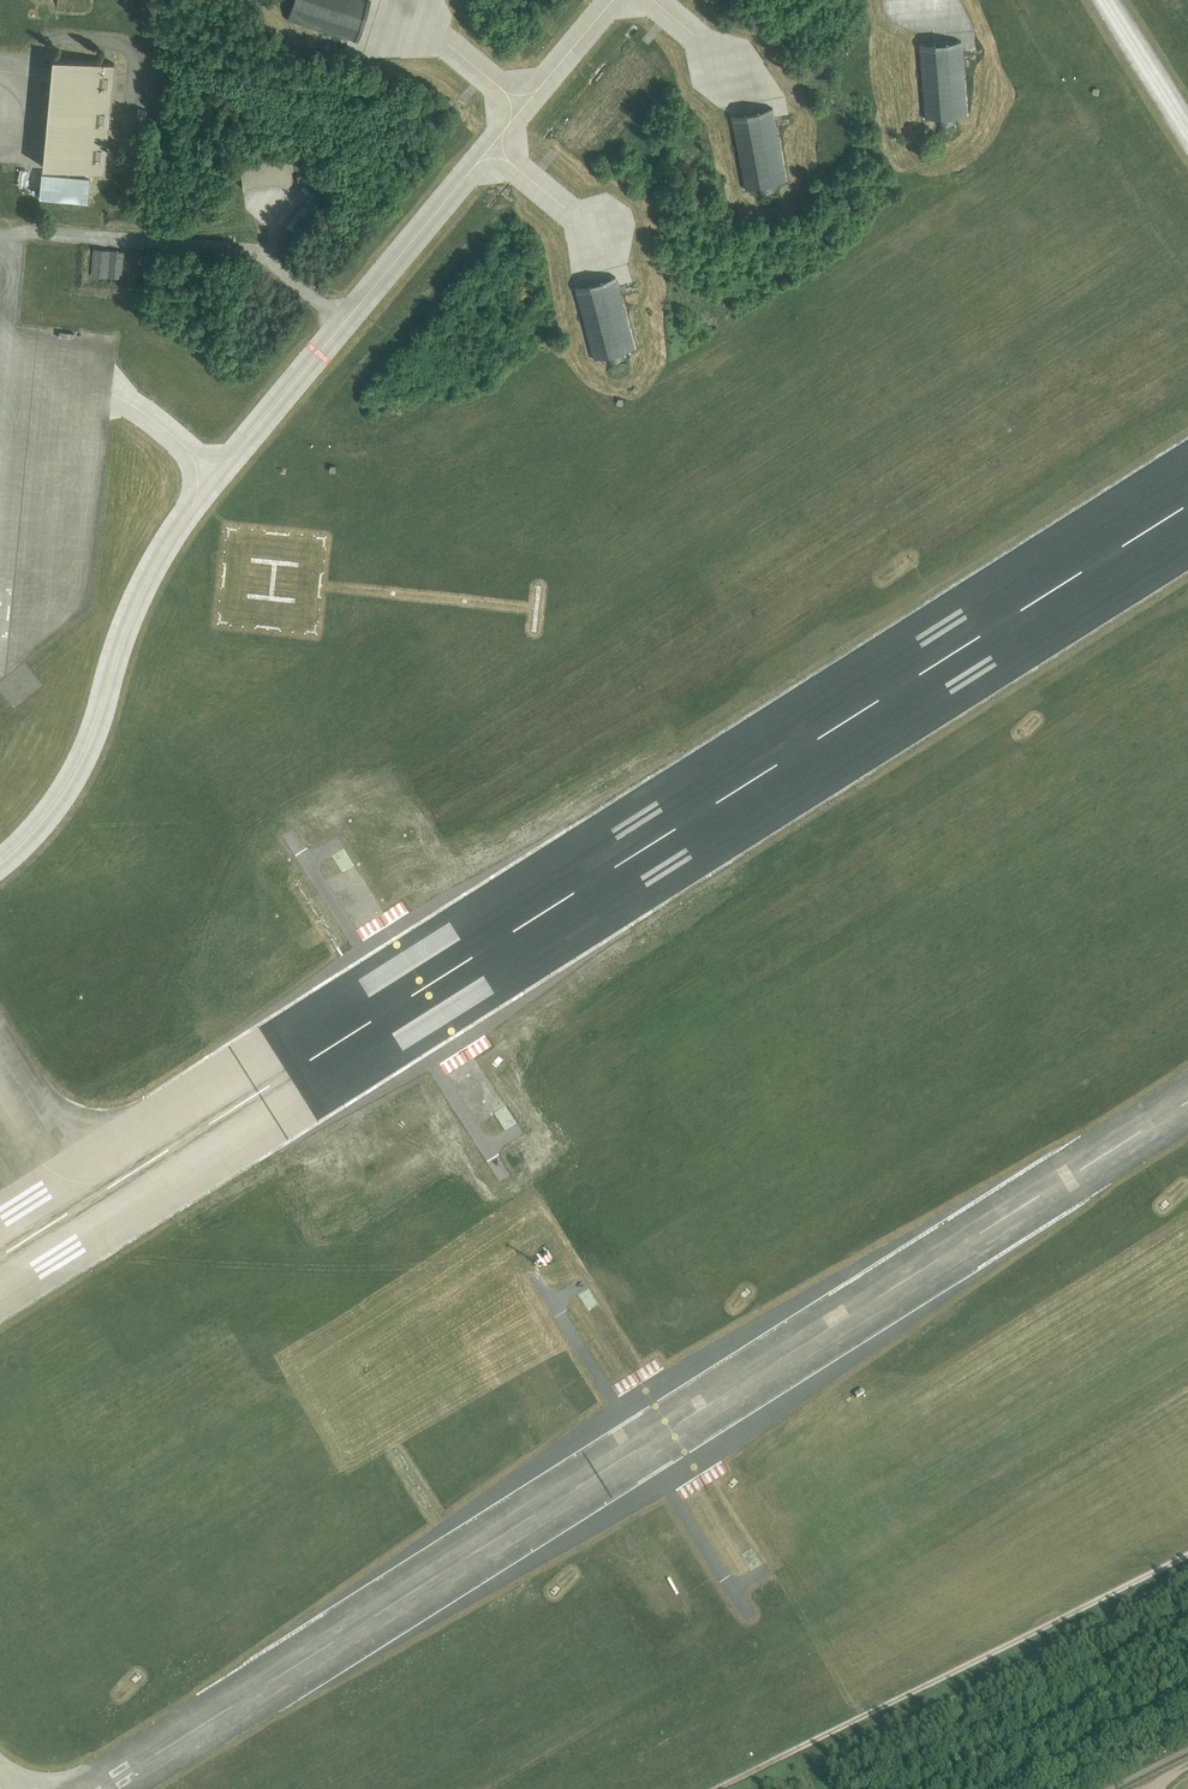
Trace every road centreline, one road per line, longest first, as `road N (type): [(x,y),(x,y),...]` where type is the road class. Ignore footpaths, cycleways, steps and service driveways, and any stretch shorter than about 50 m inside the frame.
road 1 (track): [(1187,1555),(720,1788)]

